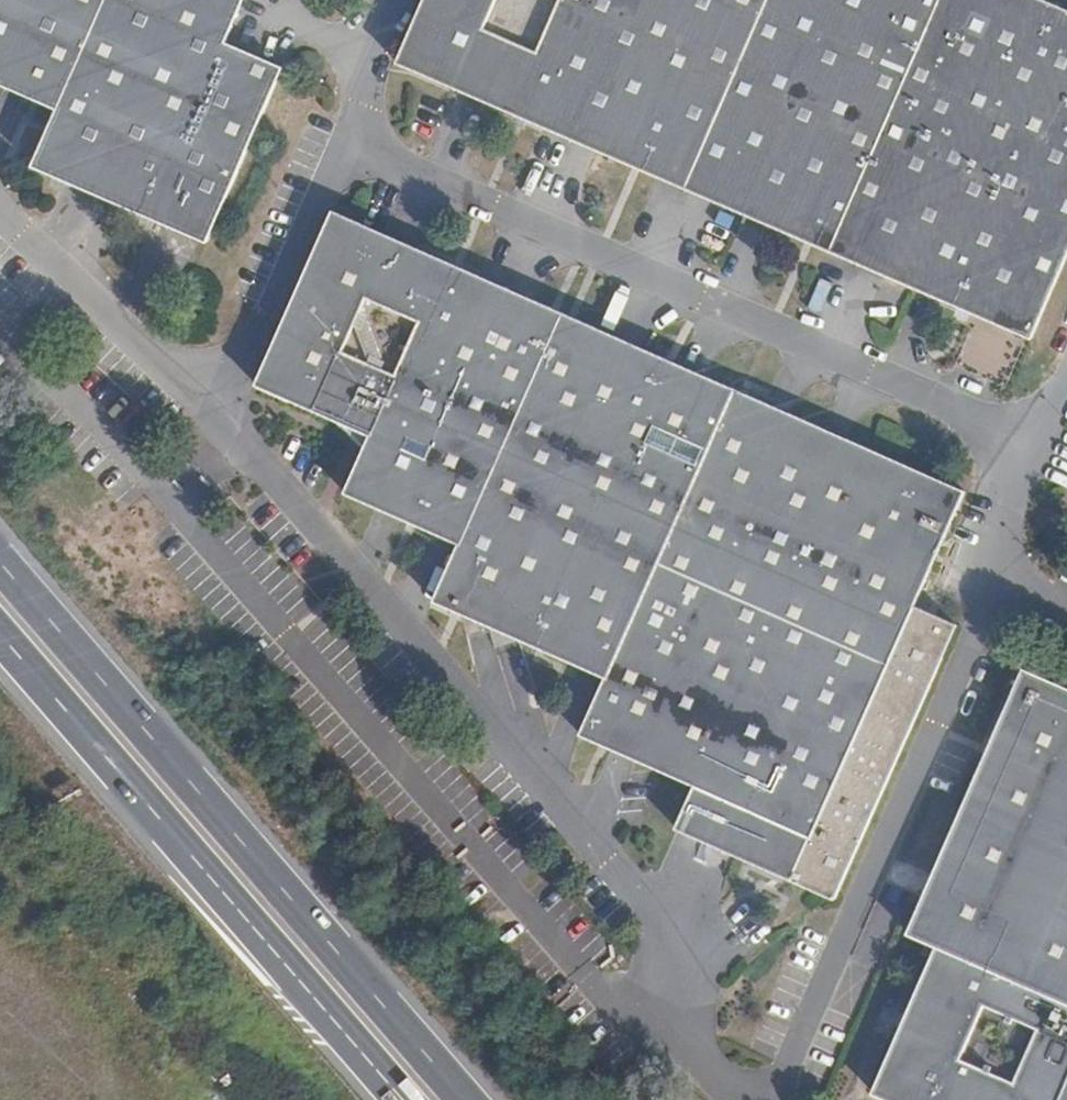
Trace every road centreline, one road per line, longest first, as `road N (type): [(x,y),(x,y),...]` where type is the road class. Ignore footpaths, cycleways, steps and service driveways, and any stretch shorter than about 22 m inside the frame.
road 1 (trunk): [(462,1099),(0,564)]
road 2 (trunk): [(0,635),(402,1099)]

